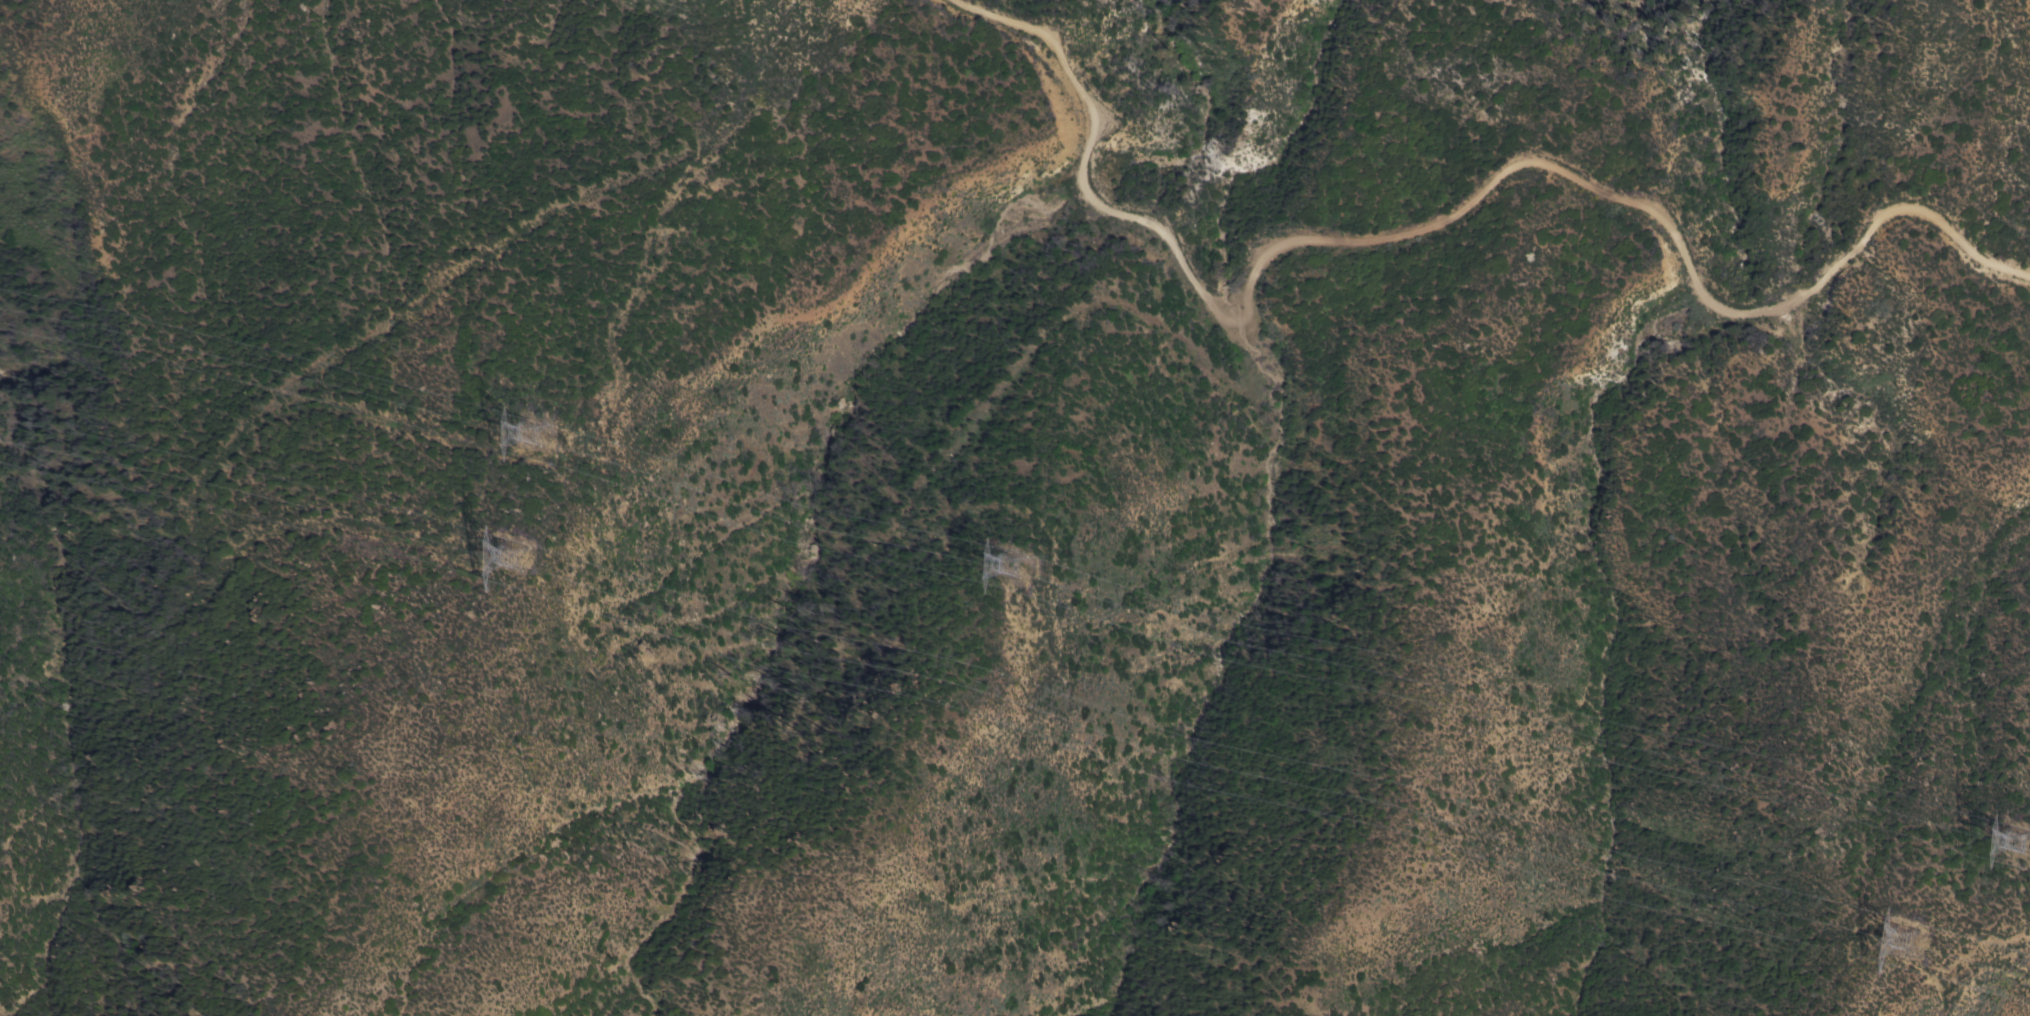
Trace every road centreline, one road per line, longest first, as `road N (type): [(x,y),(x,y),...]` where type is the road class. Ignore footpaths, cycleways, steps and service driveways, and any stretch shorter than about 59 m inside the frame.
road 1 (track): [(951,0),(1049,39),(1092,114),(1079,183),(1118,216),(1163,222),(1203,297),(1246,293),(1291,232),(1370,237),(1468,219),(1529,154),(1666,221),(1739,312),(1815,297),(1909,209),(2029,275)]

